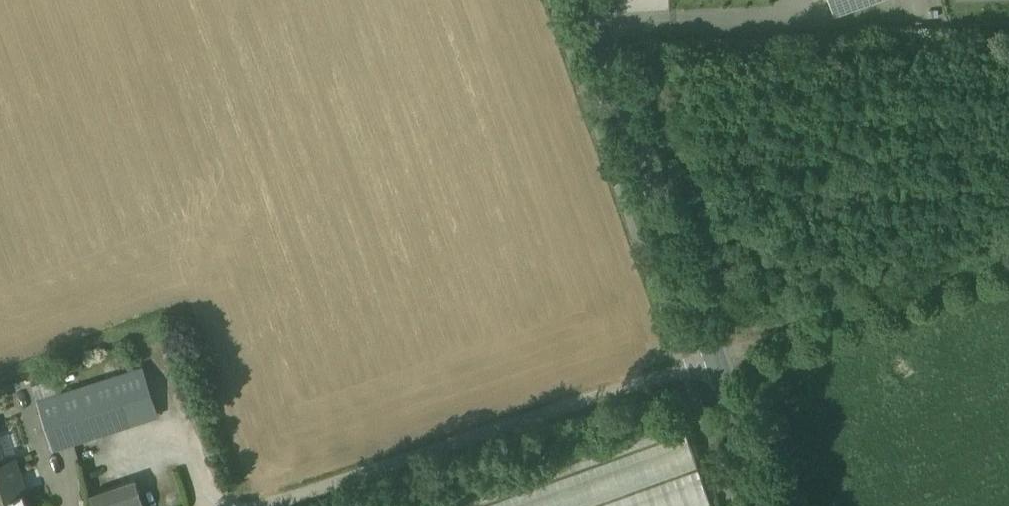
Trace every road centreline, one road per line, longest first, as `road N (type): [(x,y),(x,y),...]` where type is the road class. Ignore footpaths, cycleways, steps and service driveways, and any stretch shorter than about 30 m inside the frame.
road 1 (residential): [(252,505),(705,356)]
road 2 (unclassified): [(705,356),(579,0)]
road 3 (unclassified): [(762,505),(705,356)]

